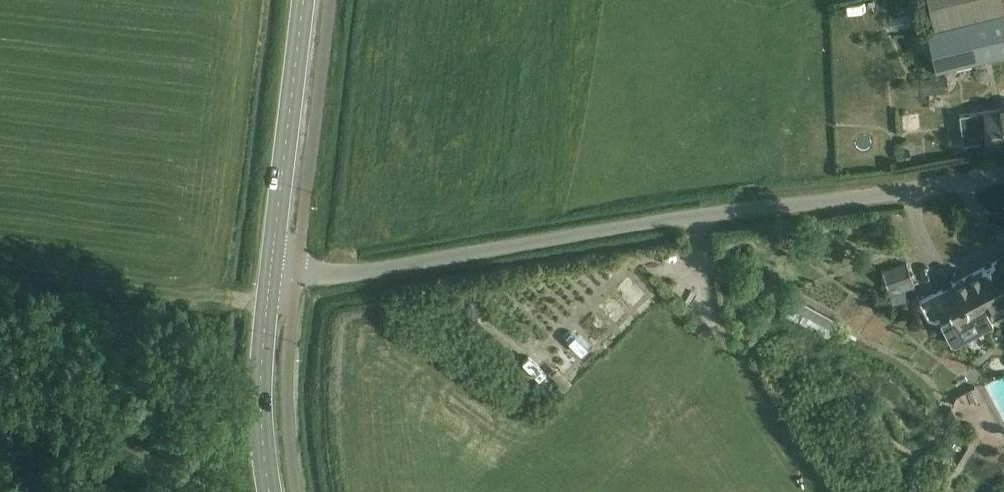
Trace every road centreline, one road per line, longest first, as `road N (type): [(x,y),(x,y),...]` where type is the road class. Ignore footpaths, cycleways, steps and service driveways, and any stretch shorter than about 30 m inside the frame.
road 1 (unclassified): [(271,268),(359,272),(1003,173)]
road 2 (secondary): [(271,268),(303,0)]
road 3 (track): [(0,369),(201,491)]
road 4 (secondary): [(269,491),(260,404),(271,268)]

